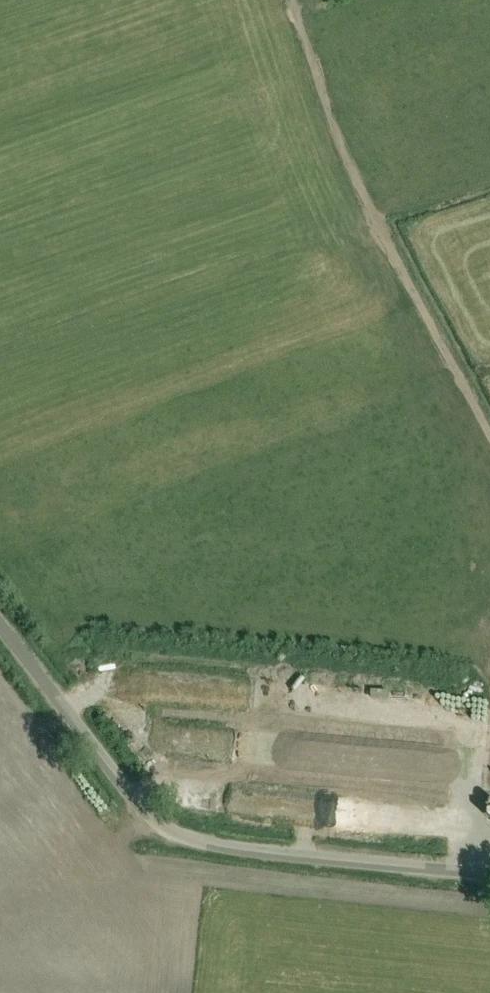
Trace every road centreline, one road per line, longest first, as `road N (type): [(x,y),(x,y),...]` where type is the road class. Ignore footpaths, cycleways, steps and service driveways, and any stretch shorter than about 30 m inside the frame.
road 1 (unclassified): [(489,874),(253,850),(165,830),(0,626)]

